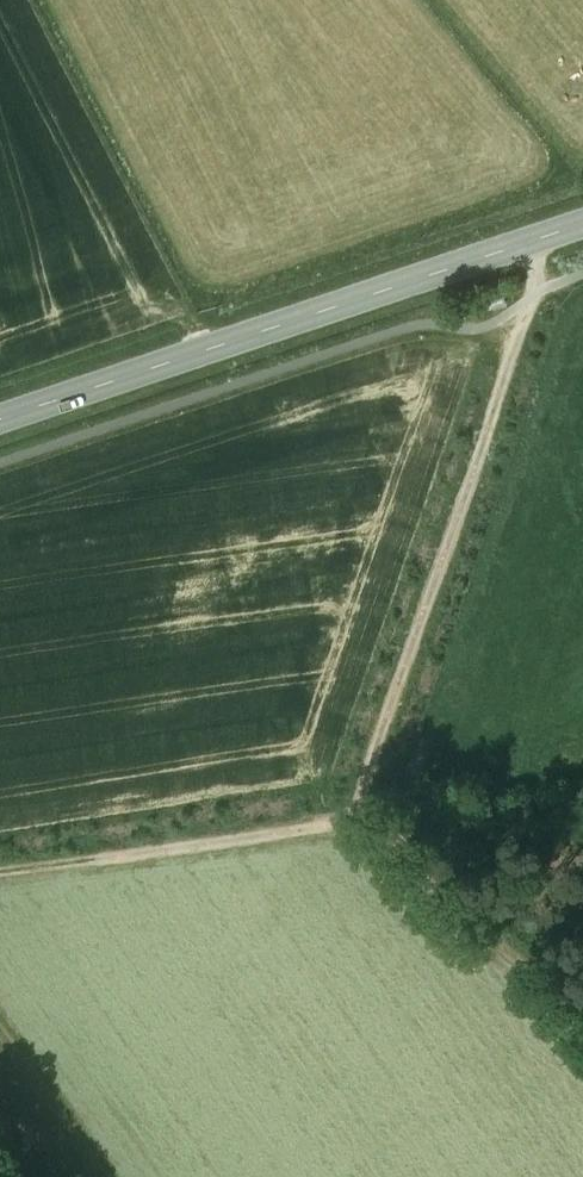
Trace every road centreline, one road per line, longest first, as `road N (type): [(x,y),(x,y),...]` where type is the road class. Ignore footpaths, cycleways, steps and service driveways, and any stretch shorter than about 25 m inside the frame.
road 1 (track): [(582,1031),(405,849),(358,816),(529,297),(533,241)]
road 2 (tertiary): [(0,418),(582,224)]
road 3 (track): [(358,816),(0,867)]

